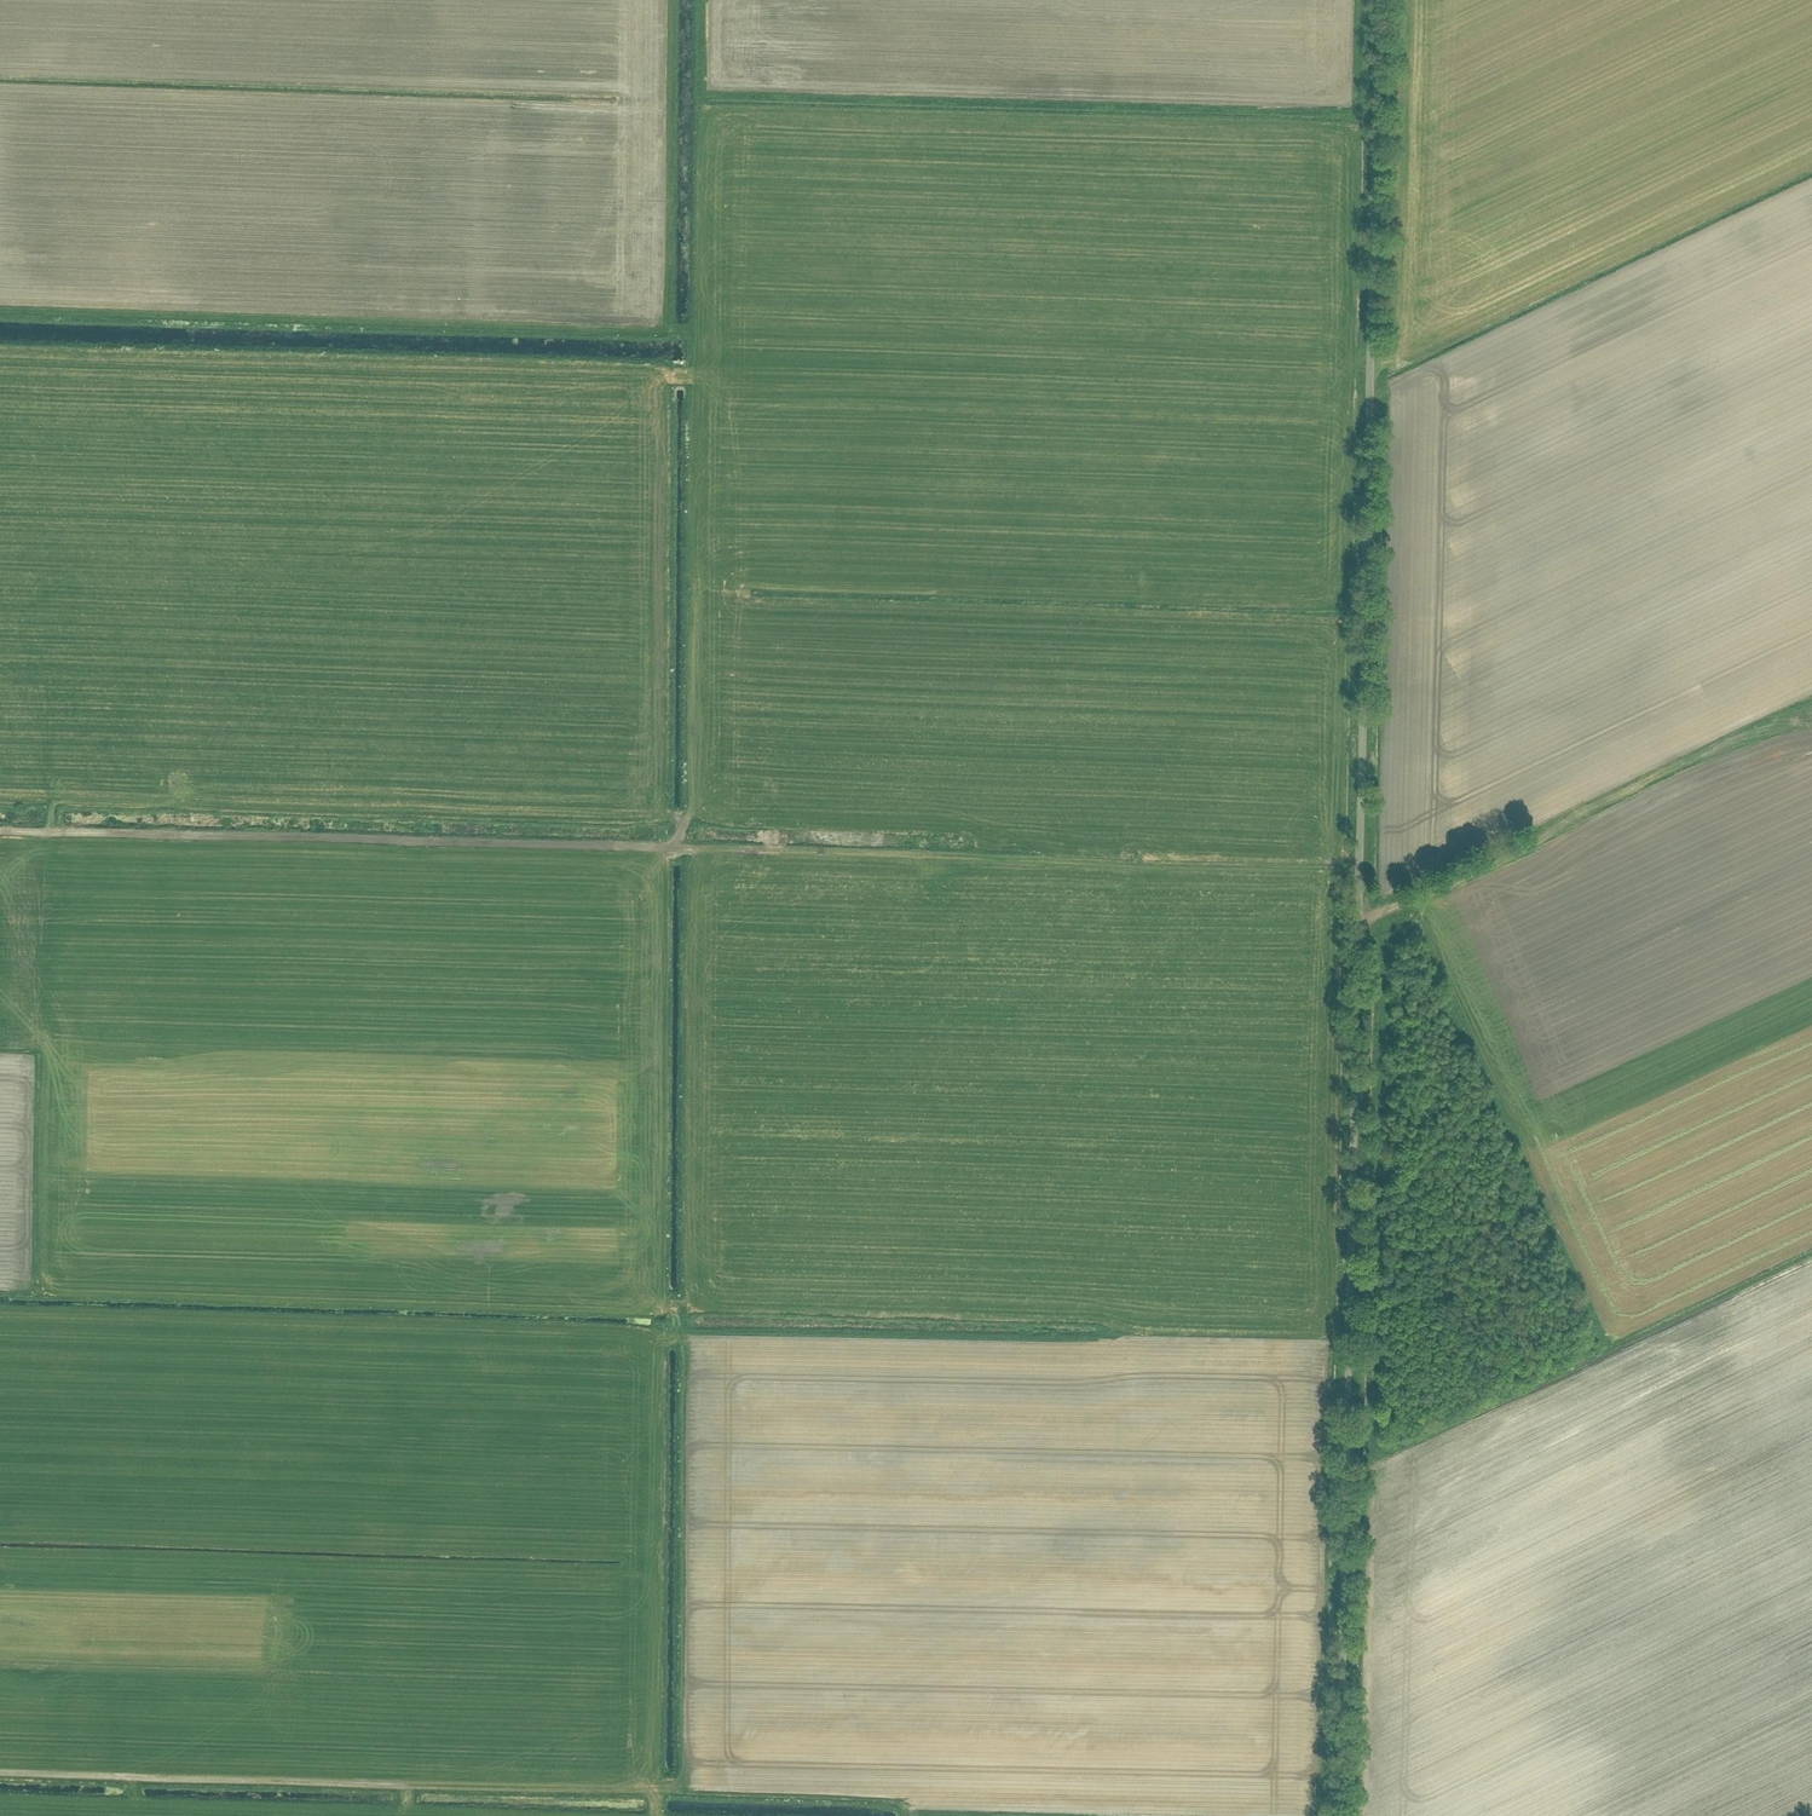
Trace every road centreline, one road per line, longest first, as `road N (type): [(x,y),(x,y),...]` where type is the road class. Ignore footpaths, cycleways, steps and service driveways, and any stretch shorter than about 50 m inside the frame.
road 1 (unclassified): [(1378,0),(1339,1815)]
road 2 (track): [(0,1773),(874,1796),(907,1804),(907,1815)]
road 3 (track): [(1358,914),(1532,841),(1561,817)]

